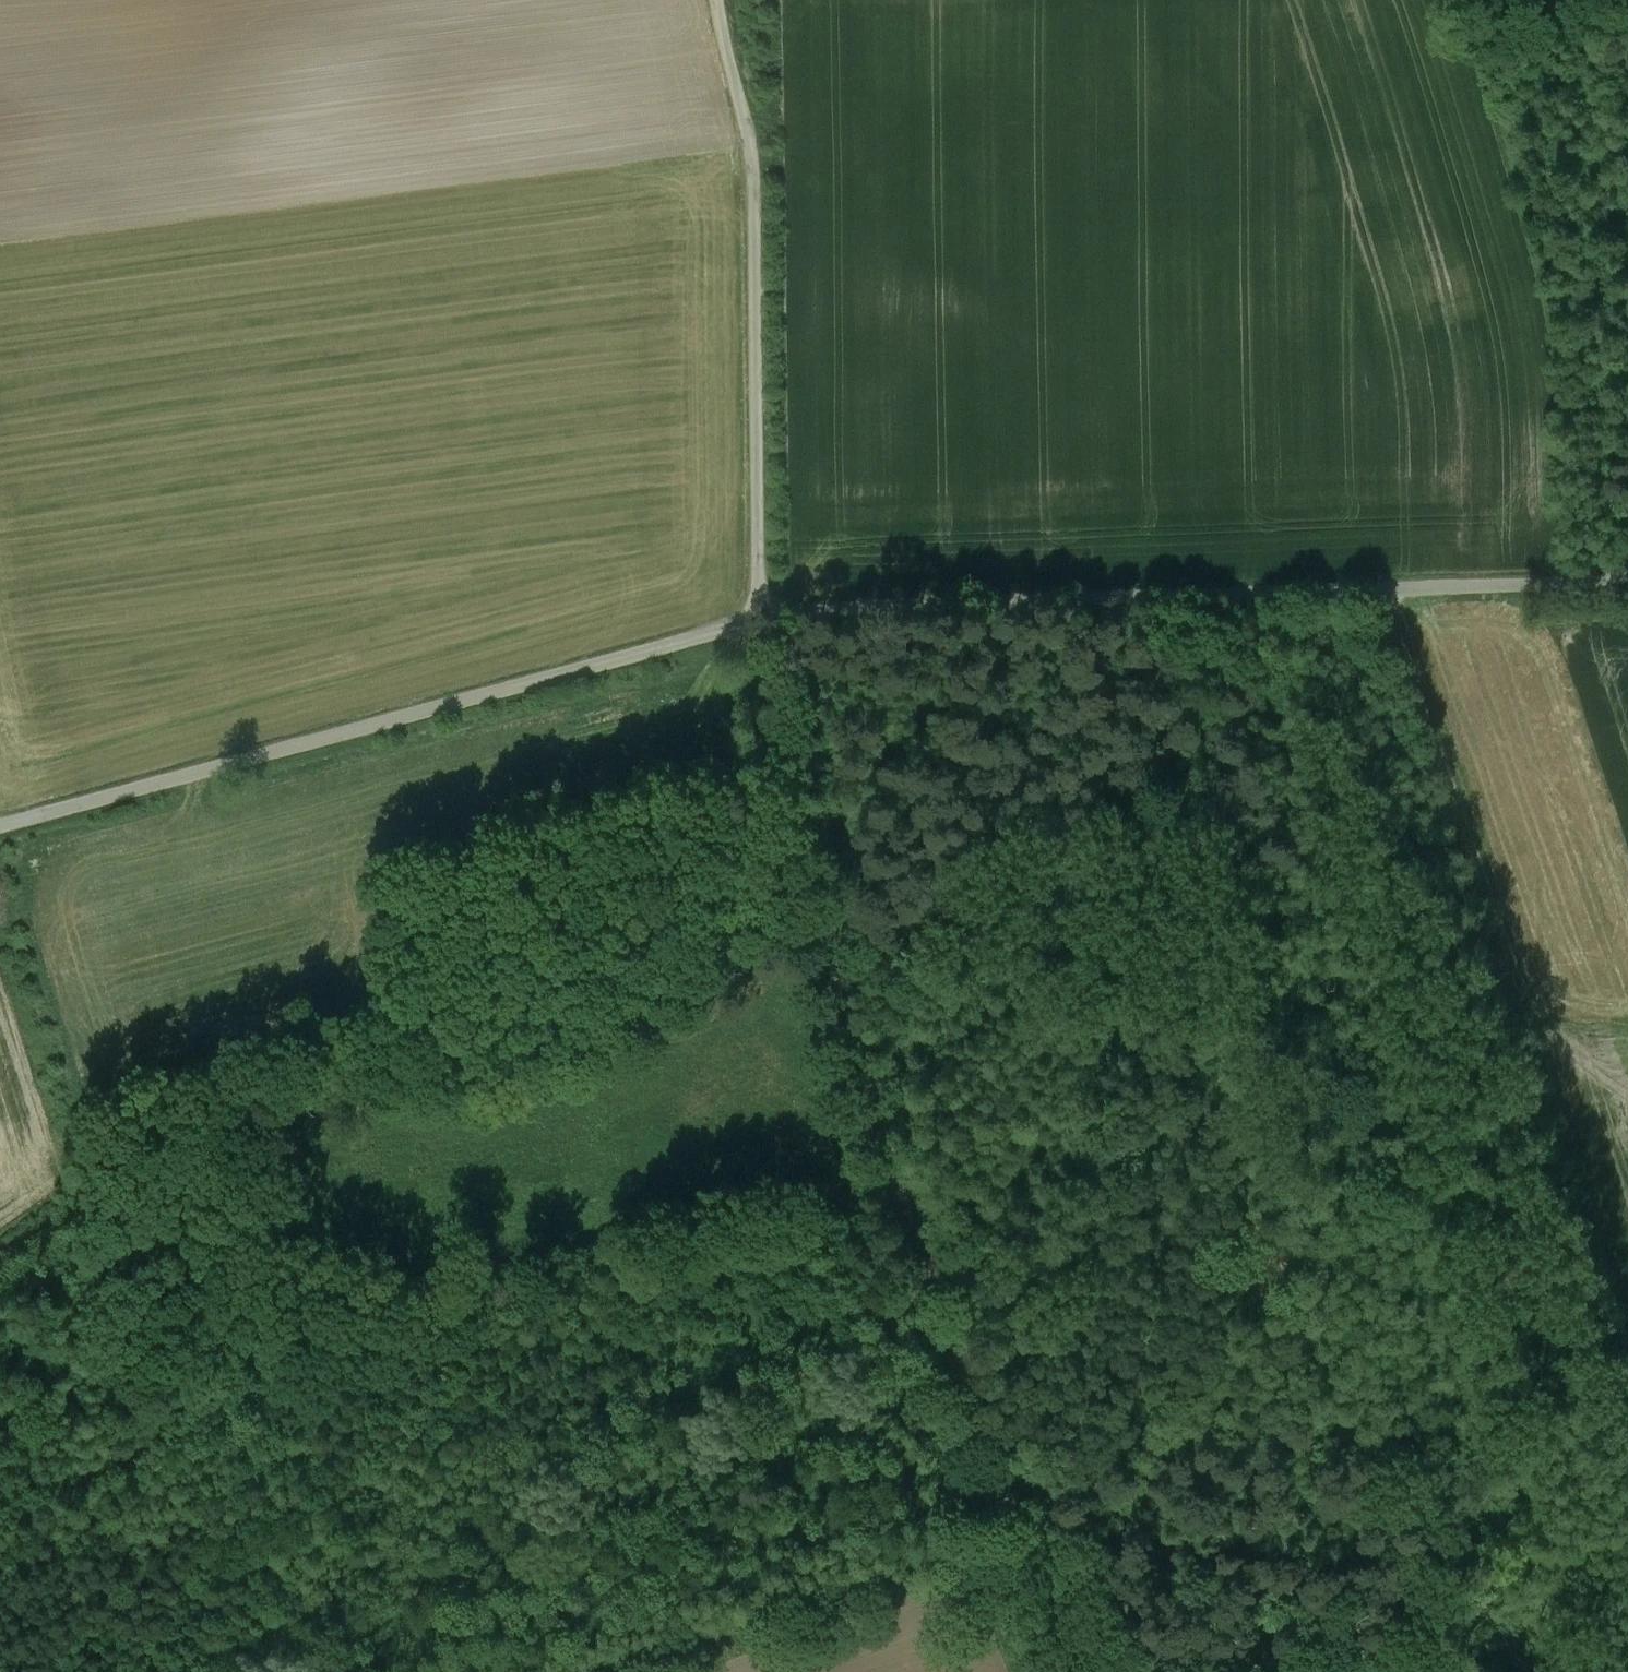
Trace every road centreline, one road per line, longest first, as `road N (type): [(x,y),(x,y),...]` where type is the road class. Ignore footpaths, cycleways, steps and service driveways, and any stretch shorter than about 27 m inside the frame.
road 1 (track): [(765,608),(762,671),(958,1379),(1043,1547),(1083,1671)]
road 2 (unclassified): [(765,608),(1627,579)]
road 3 (unclassified): [(0,831),(765,608)]
road 4 (unclassified): [(722,0),(762,214),(765,608)]

